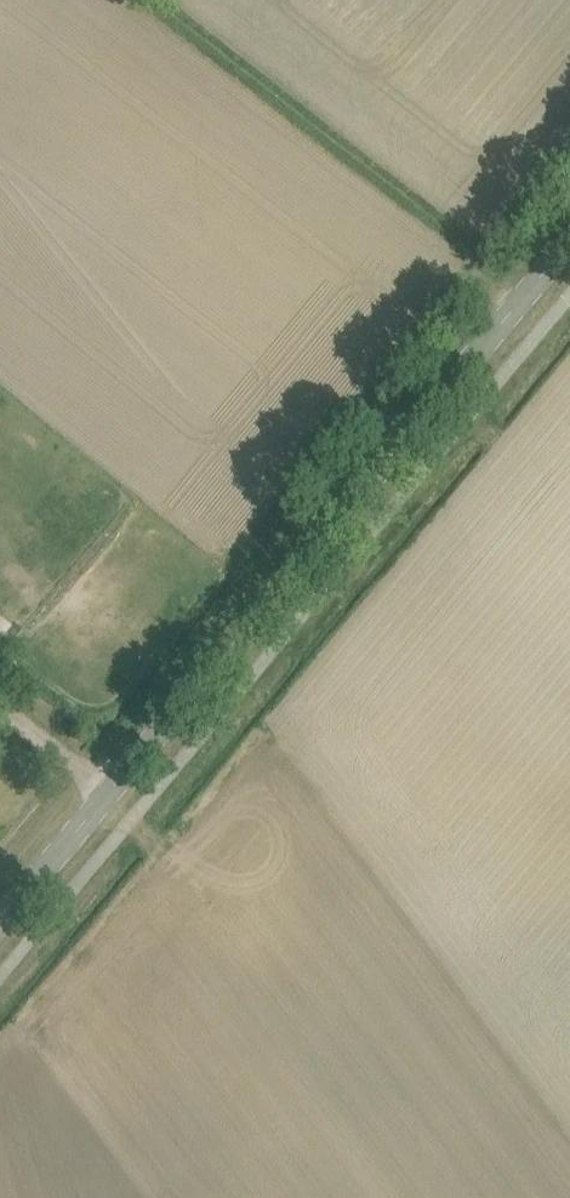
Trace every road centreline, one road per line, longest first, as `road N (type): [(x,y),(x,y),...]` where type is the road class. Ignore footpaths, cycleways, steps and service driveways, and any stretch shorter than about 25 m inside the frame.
road 1 (tertiary): [(0,914),(569,232)]

